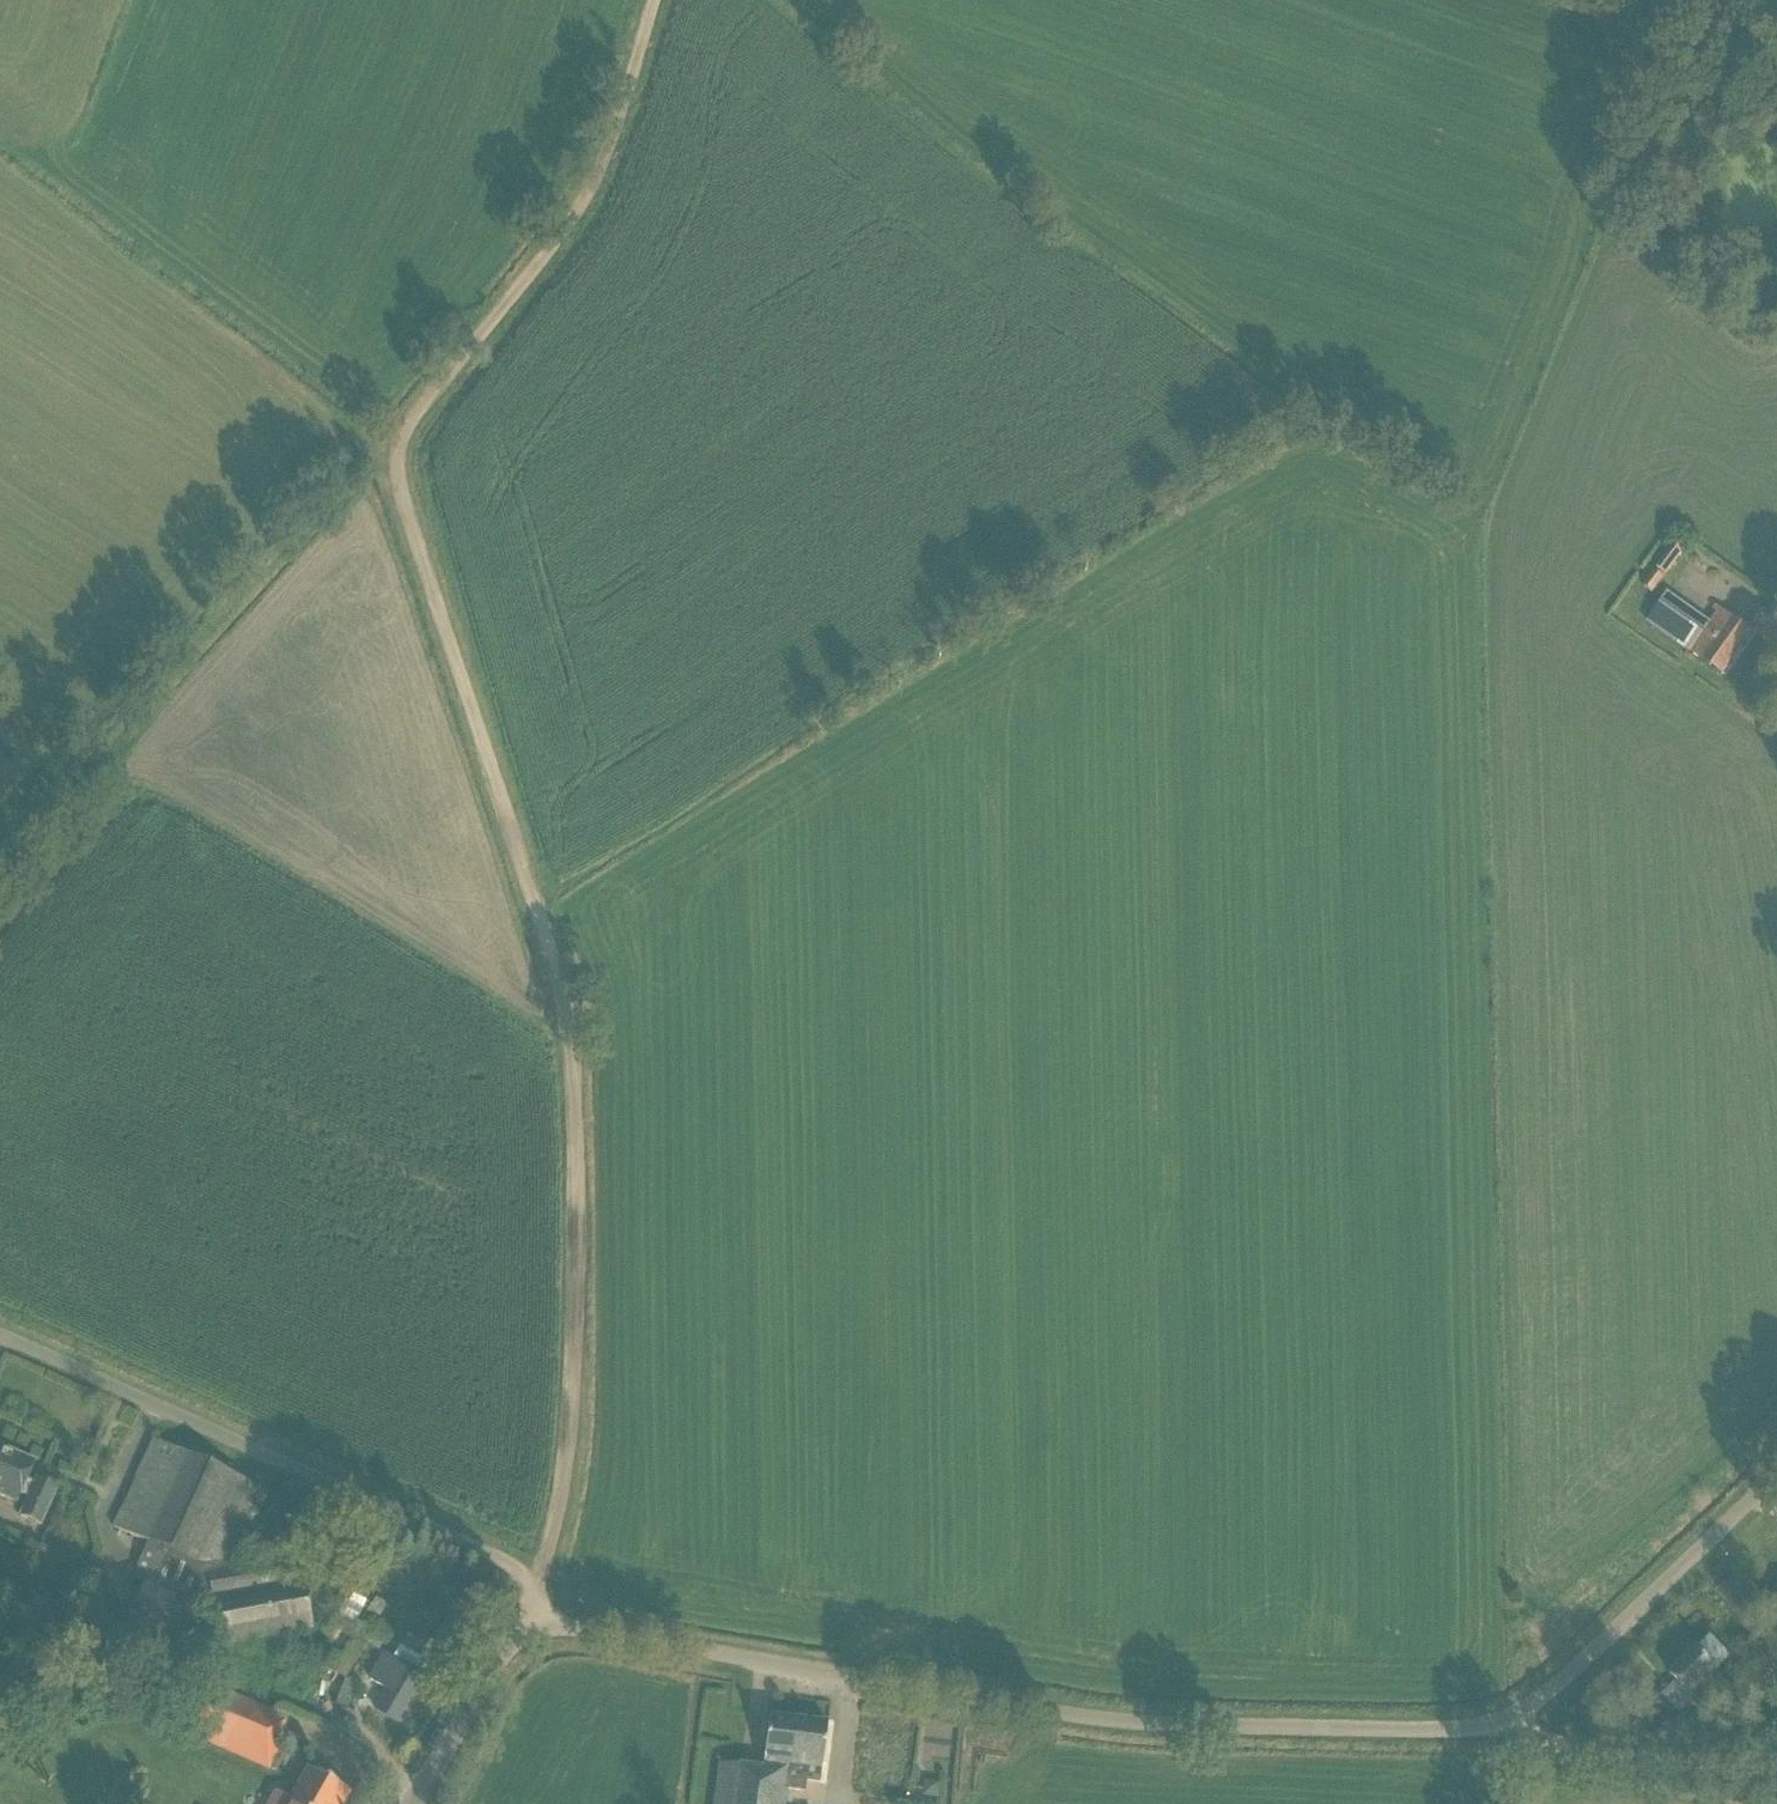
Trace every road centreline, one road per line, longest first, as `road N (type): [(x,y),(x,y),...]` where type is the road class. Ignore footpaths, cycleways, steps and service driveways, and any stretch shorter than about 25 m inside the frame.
road 1 (track): [(540,1580),(572,1424),(571,1072),(560,993),(398,482),(398,451),(411,422),(595,182),(653,0)]
road 2 (unclassified): [(534,1621),(1085,1719),(1452,1730),(1494,1722),(1547,1692),(1776,1475)]
road 3 (unclassified): [(534,1621),(540,1580),(0,1335)]
road 4 (track): [(1494,1722),(1580,1748),(1776,1771)]
road 5 (unclassified): [(413,1803),(492,1669),(534,1621)]

